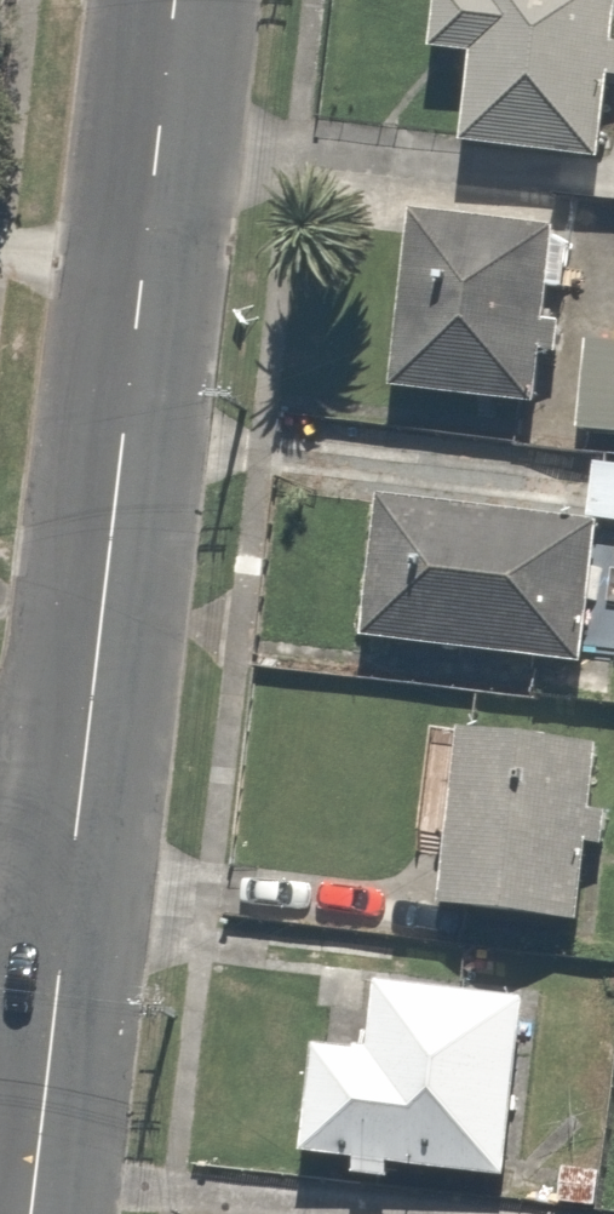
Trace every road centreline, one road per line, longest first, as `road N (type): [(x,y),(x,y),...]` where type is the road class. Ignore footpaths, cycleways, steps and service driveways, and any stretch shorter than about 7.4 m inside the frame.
road 1 (residential): [(175,0),(70,904)]
road 2 (residential): [(70,904),(33,1213)]

